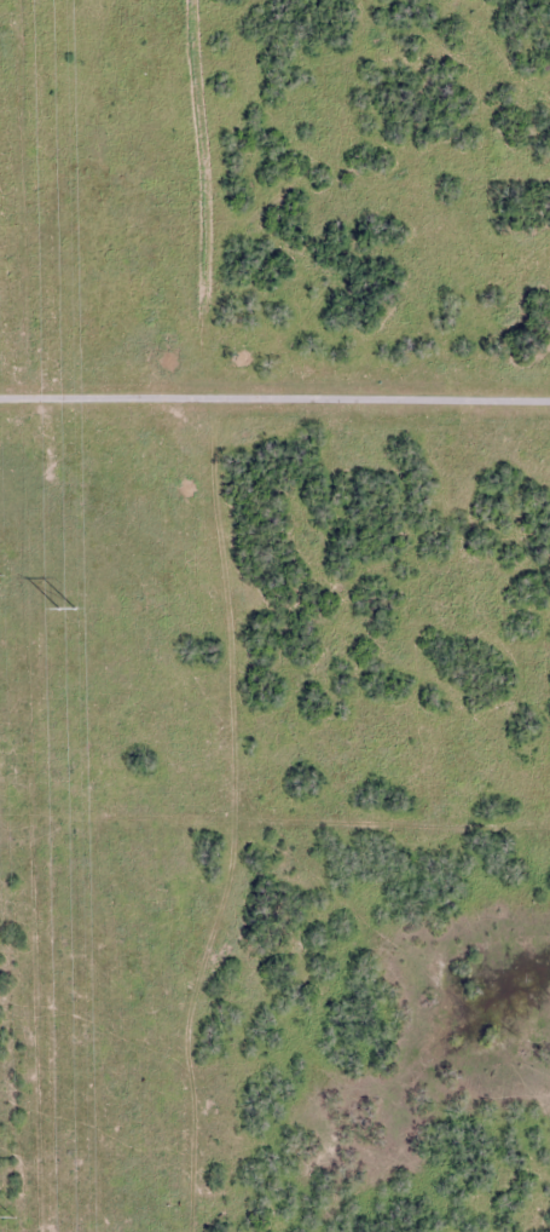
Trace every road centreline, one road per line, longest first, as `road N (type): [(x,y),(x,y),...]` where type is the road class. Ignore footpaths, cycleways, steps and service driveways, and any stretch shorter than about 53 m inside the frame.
road 1 (residential): [(549,354),(0,359)]

